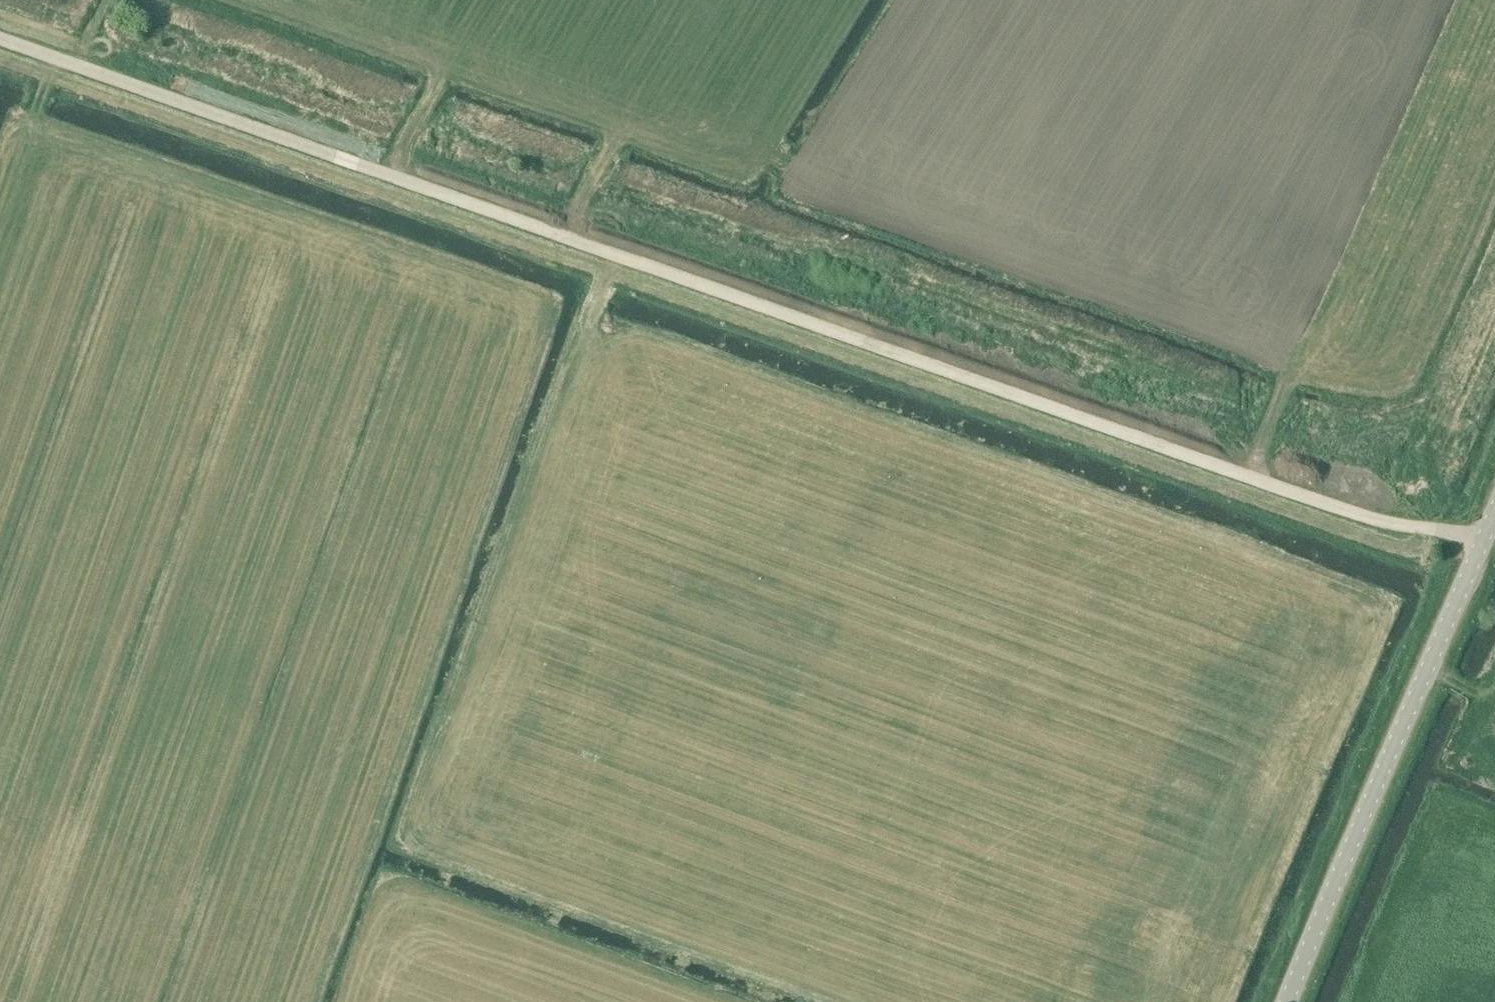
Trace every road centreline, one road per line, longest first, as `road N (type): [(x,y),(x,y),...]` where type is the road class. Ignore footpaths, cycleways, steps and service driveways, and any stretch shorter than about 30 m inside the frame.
road 1 (tertiary): [(1285,1001),(1494,511)]

